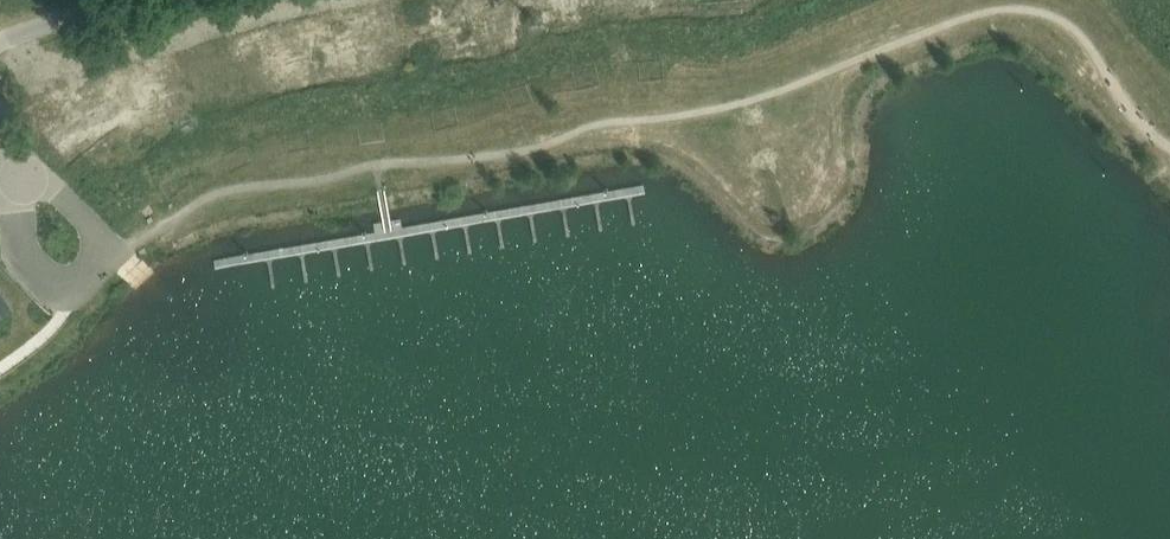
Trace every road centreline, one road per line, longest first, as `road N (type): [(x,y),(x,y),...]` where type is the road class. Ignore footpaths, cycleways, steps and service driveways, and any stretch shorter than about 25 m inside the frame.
road 1 (unclassified): [(0,38),(124,0)]

